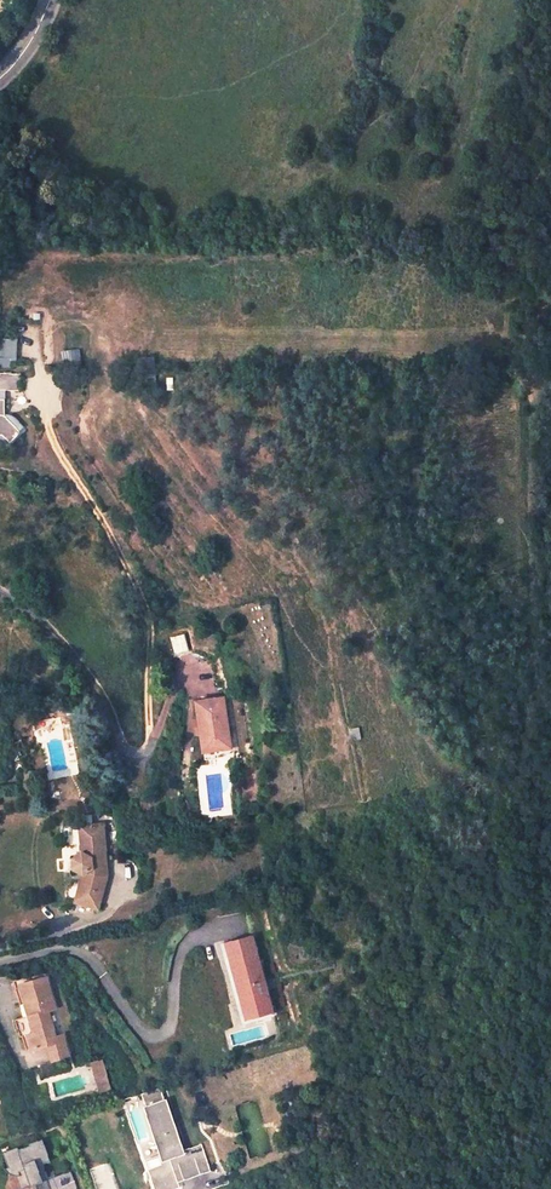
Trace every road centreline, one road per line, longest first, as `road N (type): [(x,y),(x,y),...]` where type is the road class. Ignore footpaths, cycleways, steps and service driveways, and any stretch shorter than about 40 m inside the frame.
road 1 (track): [(149,752),(154,625),(45,420)]

